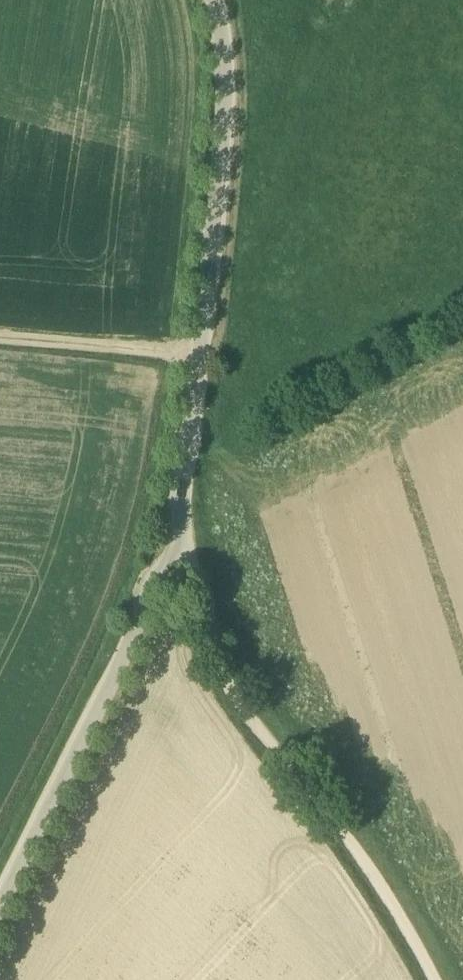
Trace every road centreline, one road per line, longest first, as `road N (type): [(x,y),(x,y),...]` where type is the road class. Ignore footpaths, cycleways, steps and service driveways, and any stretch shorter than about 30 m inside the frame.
road 1 (unclassified): [(0,910),(179,537),(218,178),(222,52),(210,0)]
road 2 (track): [(427,979),(411,944),(242,704),(213,648),(179,537)]
road 3 (track): [(194,370),(0,344)]

